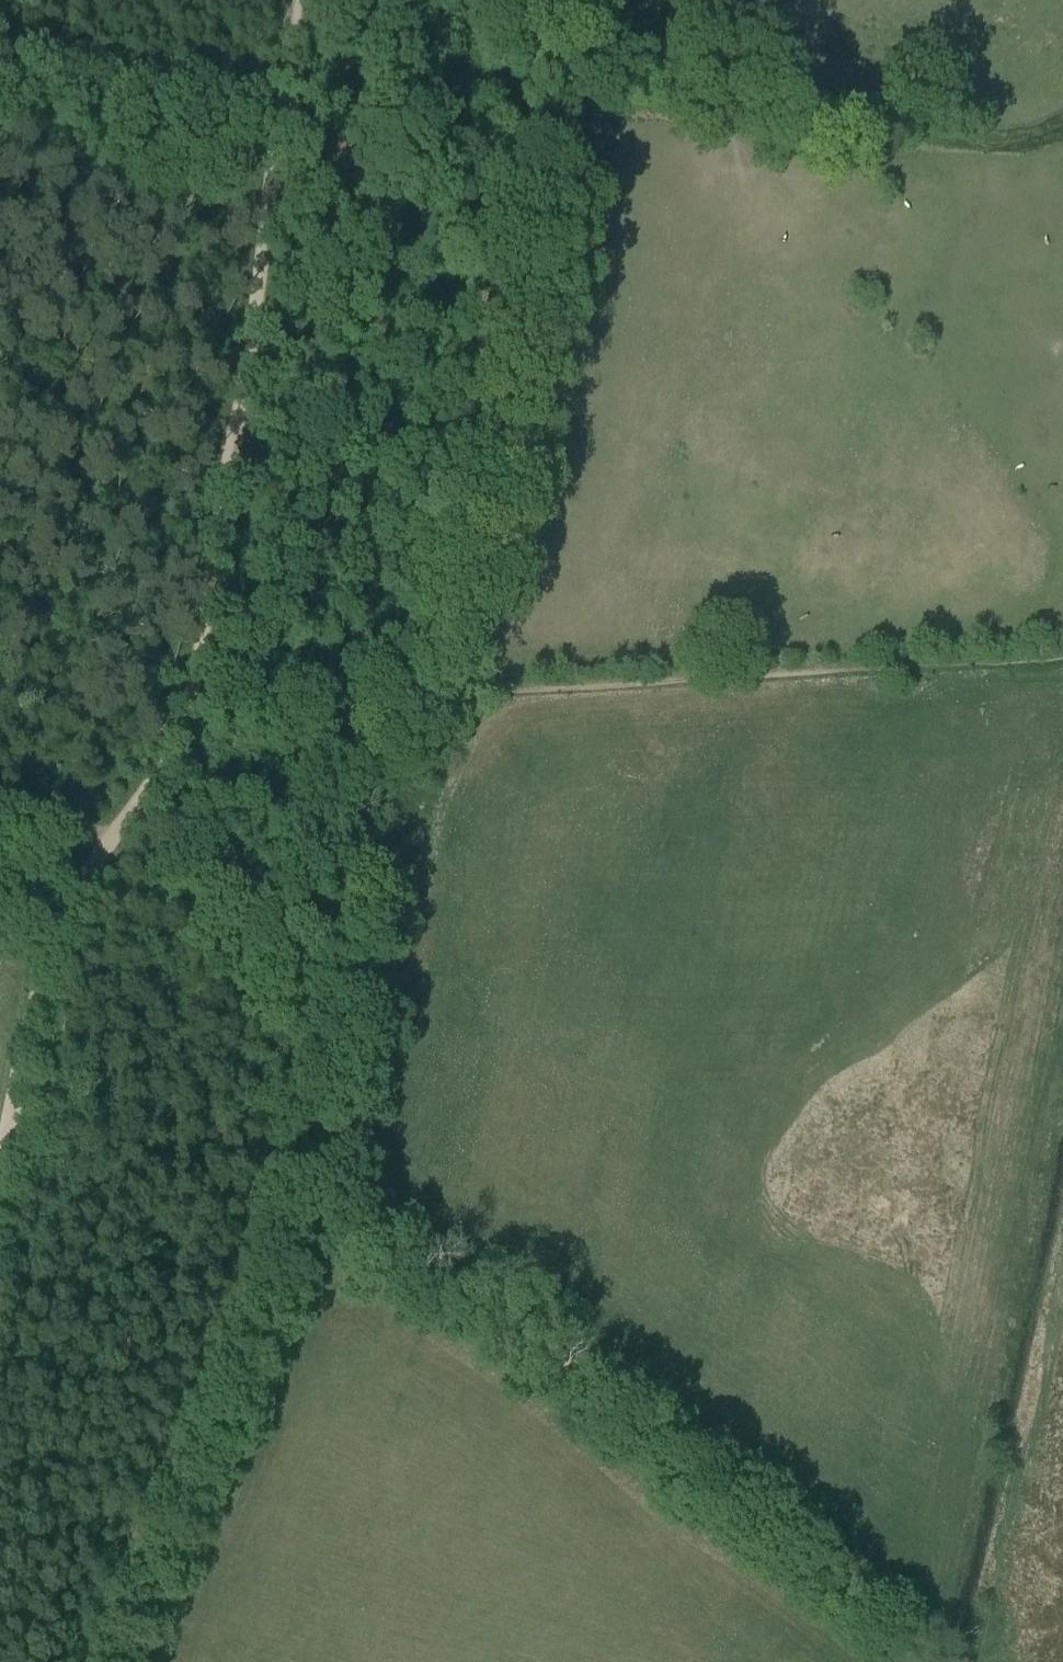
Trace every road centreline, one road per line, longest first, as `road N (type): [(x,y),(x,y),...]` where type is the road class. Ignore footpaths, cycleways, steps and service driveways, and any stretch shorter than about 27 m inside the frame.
road 1 (track): [(293,0),(253,325),(182,722)]
road 2 (track): [(105,844),(41,982),(0,1173)]
road 3 (track): [(182,722),(302,704),(359,714)]

